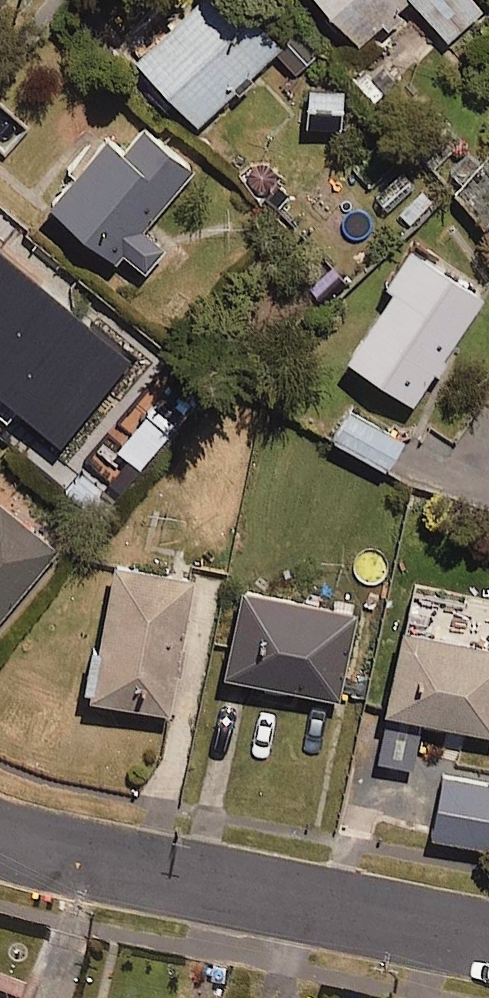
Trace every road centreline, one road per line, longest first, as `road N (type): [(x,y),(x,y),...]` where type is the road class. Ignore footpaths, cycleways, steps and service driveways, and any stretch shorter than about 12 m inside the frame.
road 1 (residential): [(488,940),(63,855),(0,830)]

